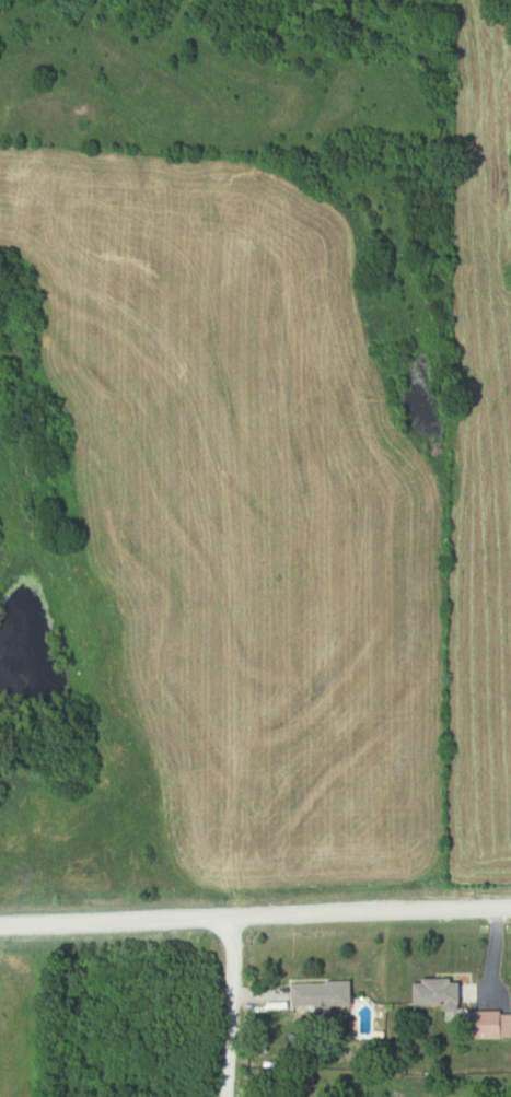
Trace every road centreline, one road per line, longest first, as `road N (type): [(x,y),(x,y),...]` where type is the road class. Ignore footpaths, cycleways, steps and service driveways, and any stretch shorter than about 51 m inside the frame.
road 1 (residential): [(510,907),(0,932)]
road 2 (residential): [(232,917),(226,1096)]

